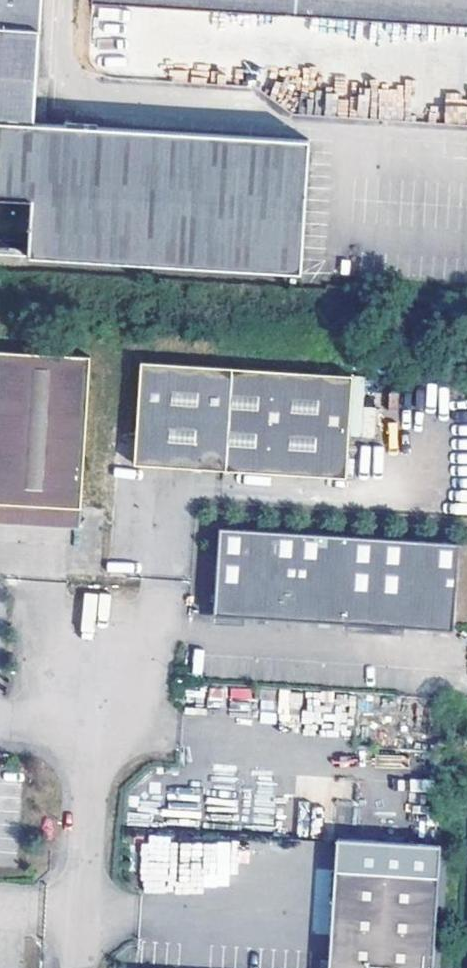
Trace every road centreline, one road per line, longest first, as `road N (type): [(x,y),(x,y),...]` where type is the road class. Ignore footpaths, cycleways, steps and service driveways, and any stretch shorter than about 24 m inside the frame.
road 1 (unclassified): [(88,660),(93,731),(79,967)]

